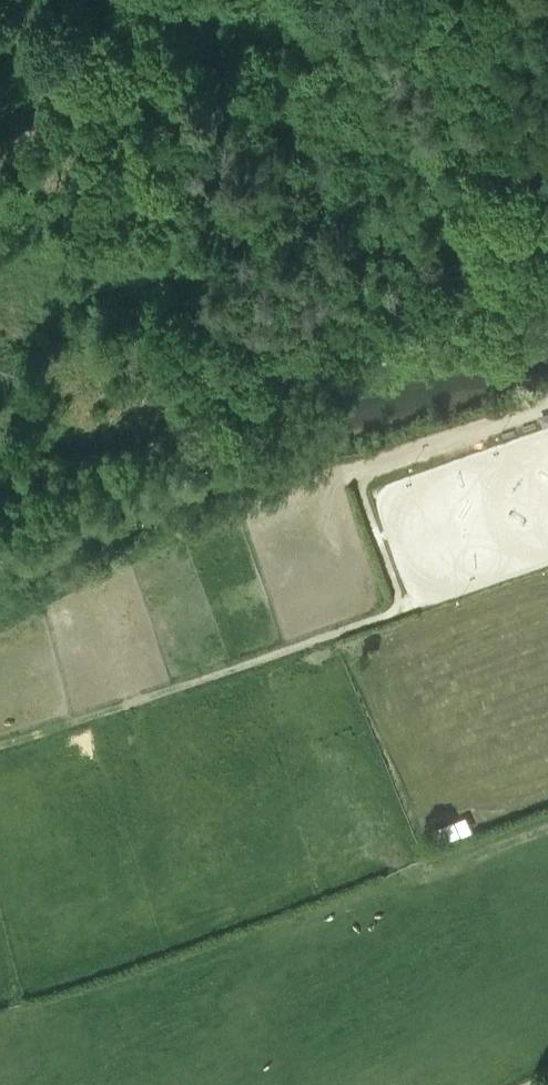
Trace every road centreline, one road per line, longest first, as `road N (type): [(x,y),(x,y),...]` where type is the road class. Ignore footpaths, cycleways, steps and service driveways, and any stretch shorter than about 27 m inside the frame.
road 1 (track): [(547,310),(307,384),(0,511)]

